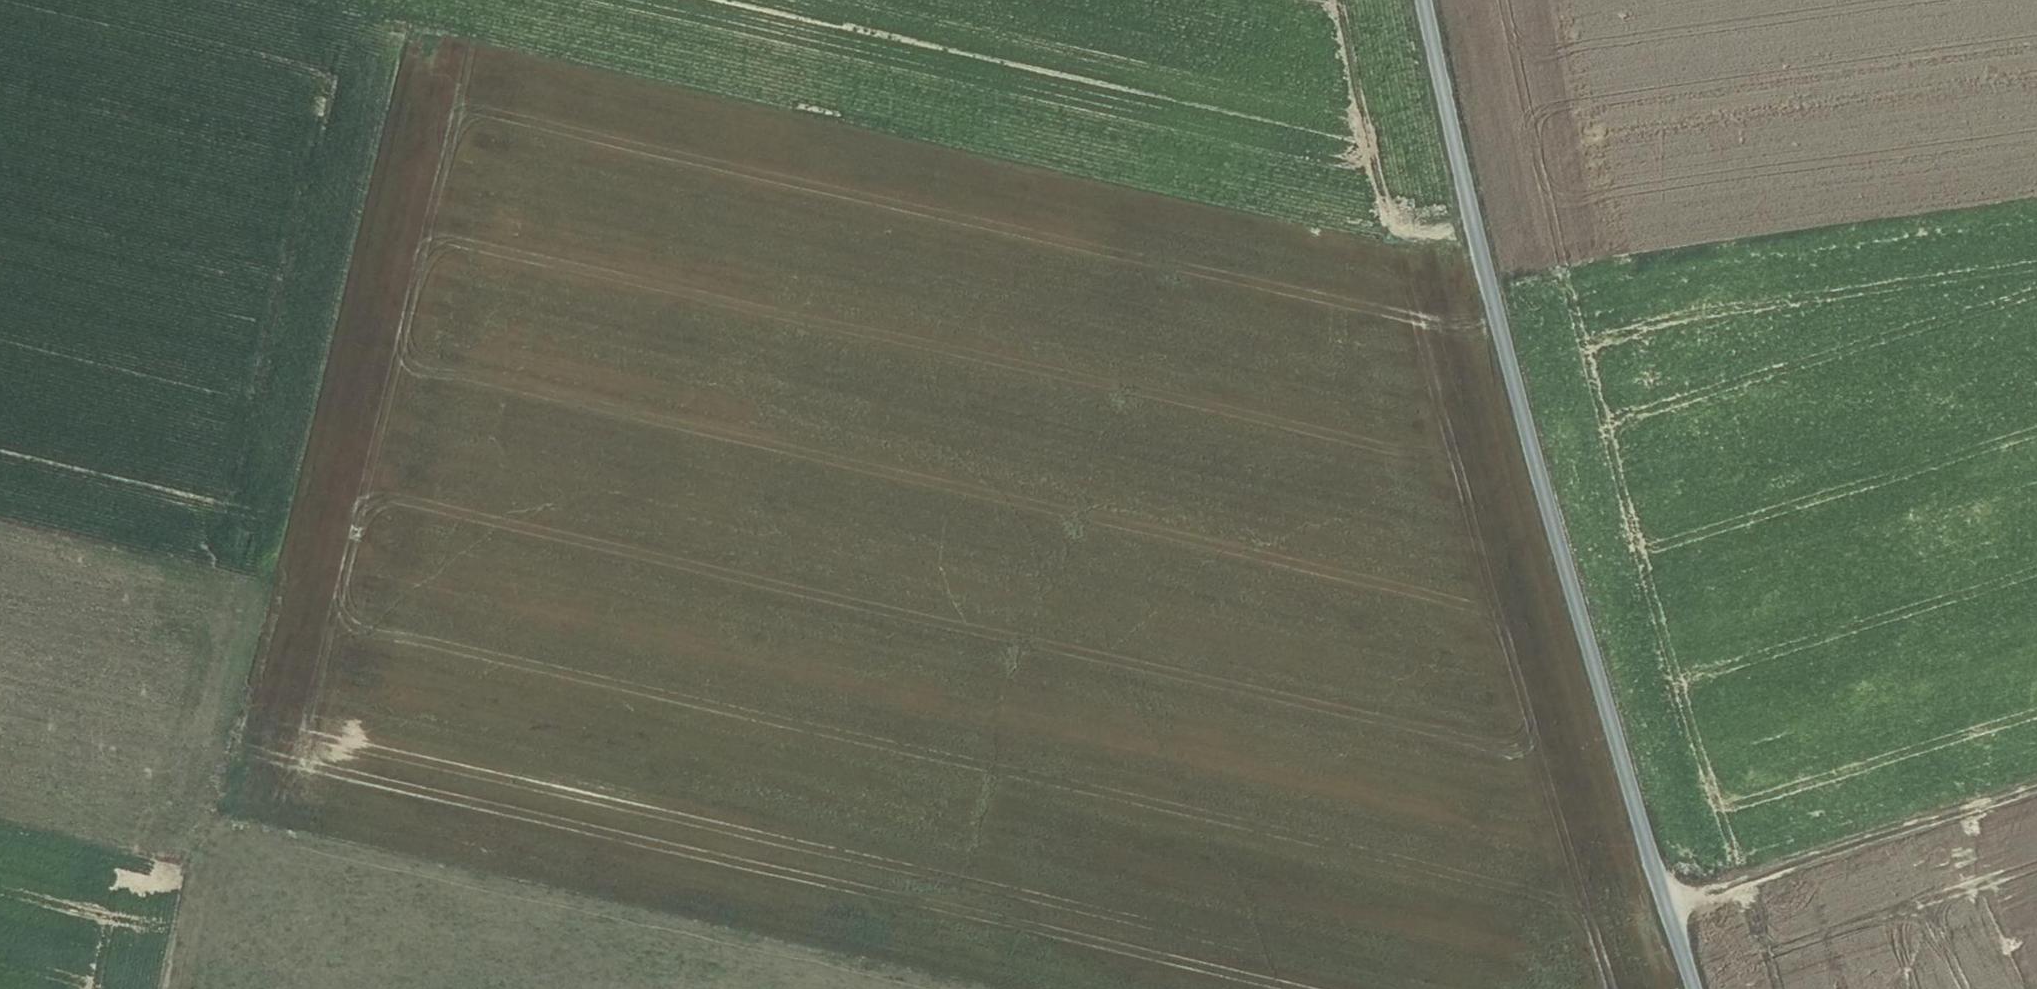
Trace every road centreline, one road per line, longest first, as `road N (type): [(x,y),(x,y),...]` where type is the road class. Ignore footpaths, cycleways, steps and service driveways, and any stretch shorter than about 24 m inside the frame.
road 1 (unclassified): [(1422,0),(1480,268),(1691,988)]
road 2 (track): [(1665,905),(2036,787)]

